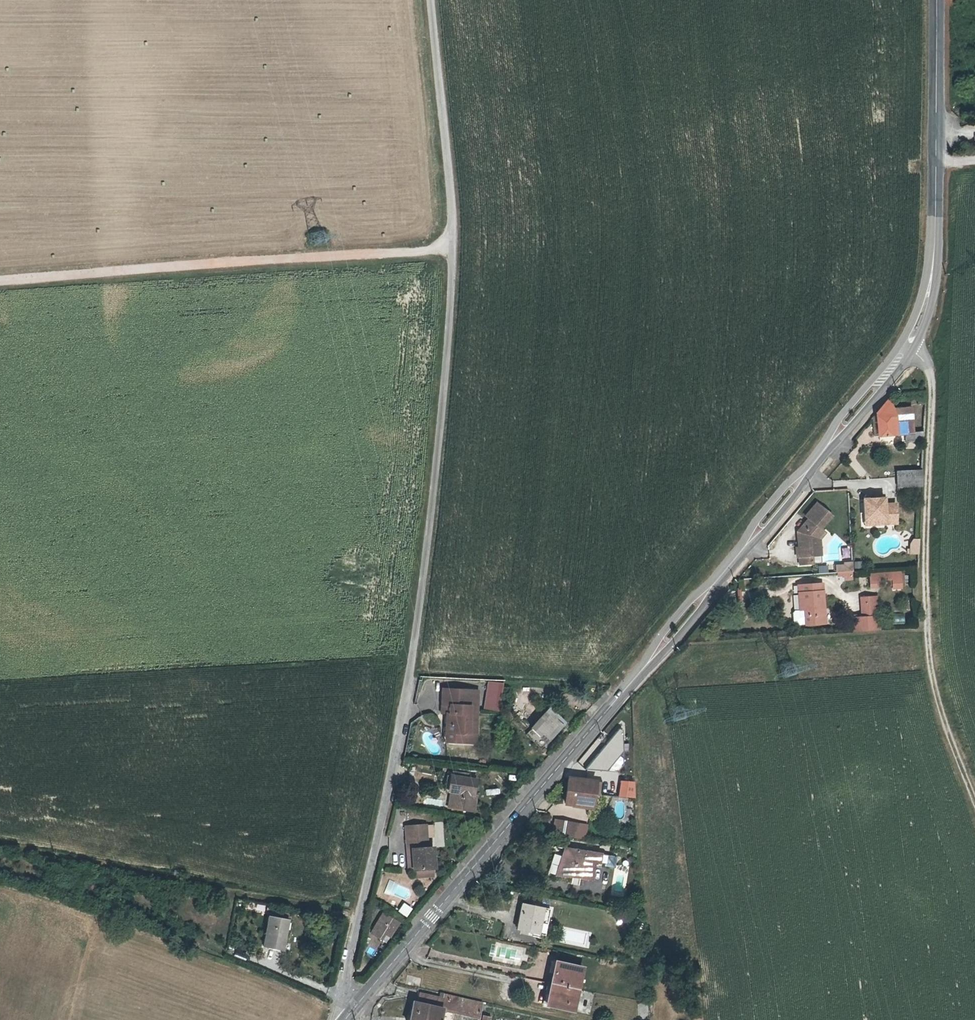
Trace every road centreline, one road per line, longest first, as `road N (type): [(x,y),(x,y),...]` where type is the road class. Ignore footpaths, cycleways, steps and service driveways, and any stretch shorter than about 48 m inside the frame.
road 1 (tertiary): [(344,1019),(907,349),(932,277),(936,162)]
road 2 (unclassified): [(343,1019),(394,771),(436,478),(452,246),(431,0)]
road 3 (track): [(974,796),(928,654),(932,377),(907,349)]
road 4 (track): [(0,280),(452,246)]
road 5 (tertiary): [(936,162),(937,0)]

